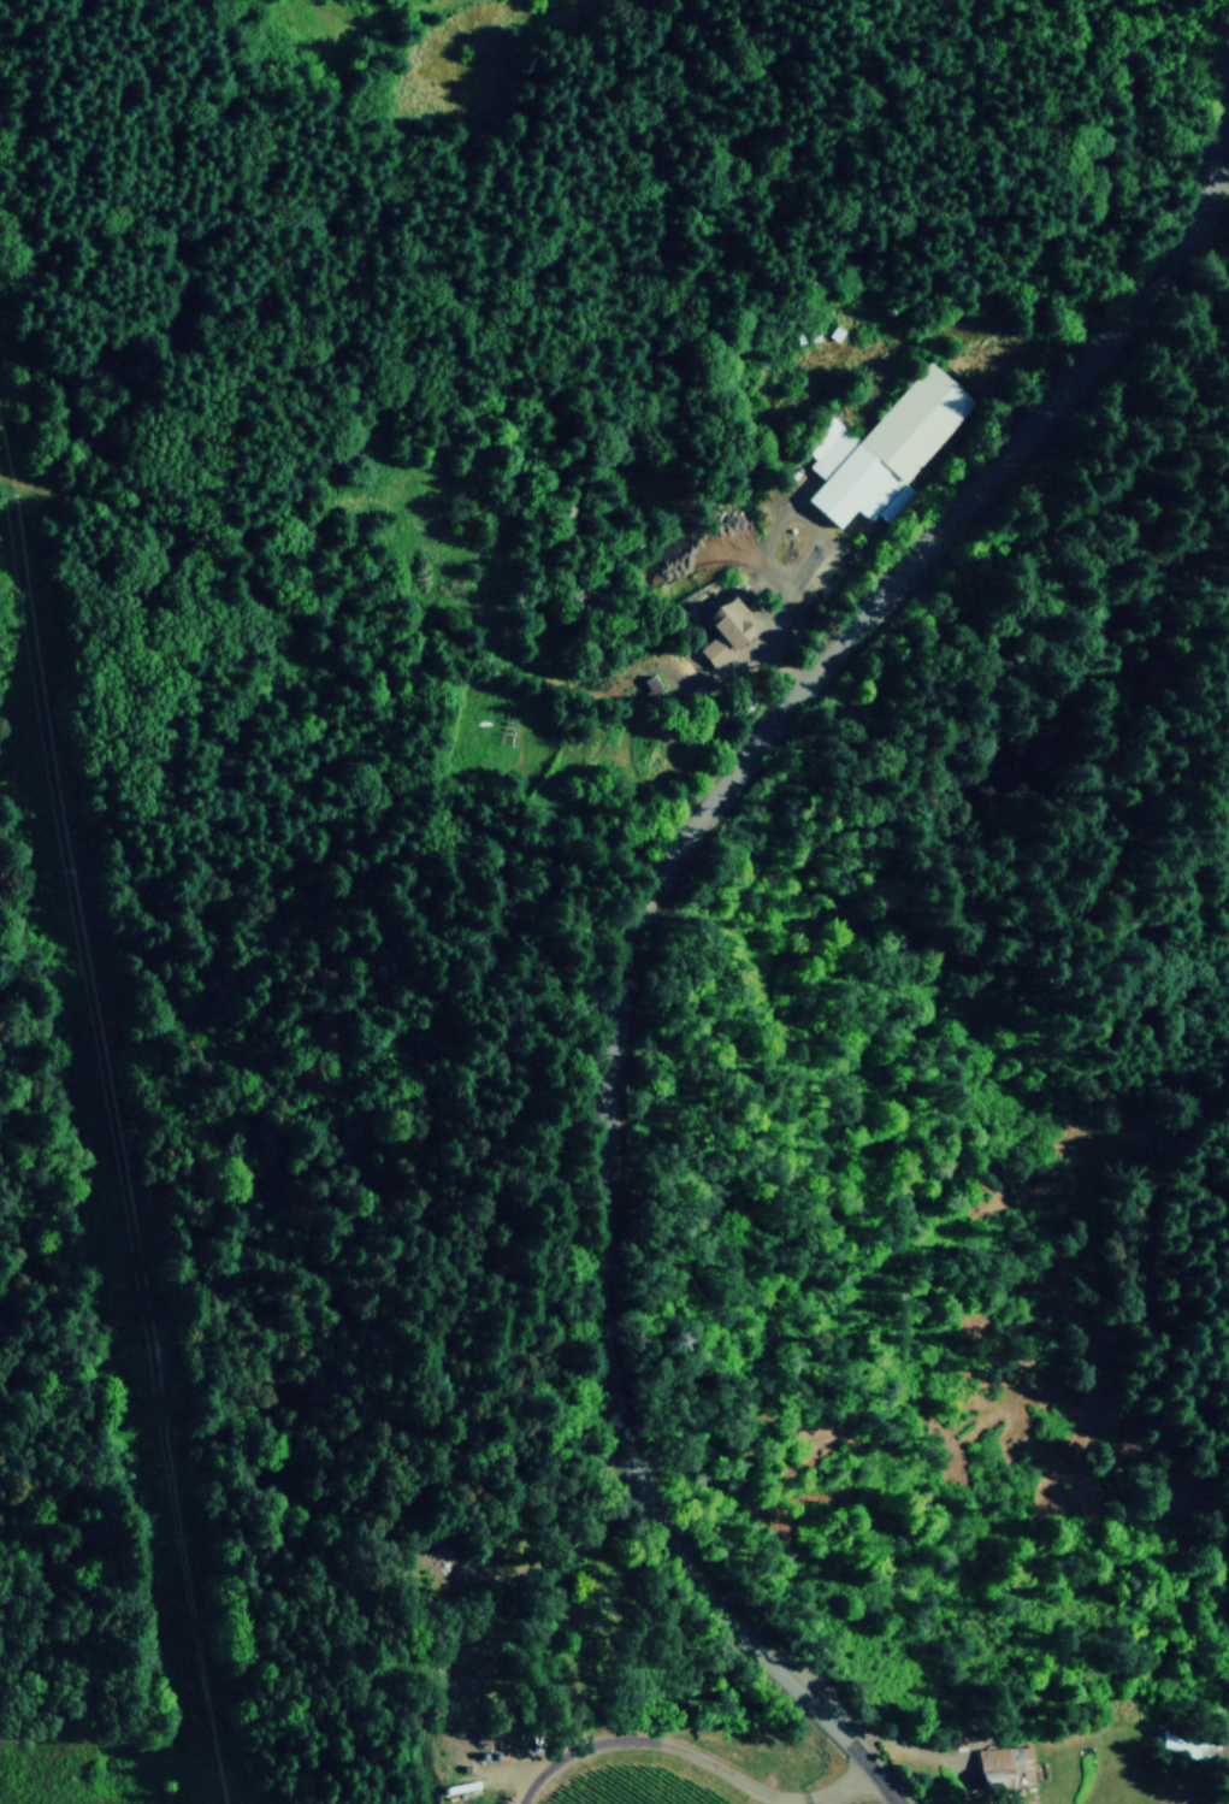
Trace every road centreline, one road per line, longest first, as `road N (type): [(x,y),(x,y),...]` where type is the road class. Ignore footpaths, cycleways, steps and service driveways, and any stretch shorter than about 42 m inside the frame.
road 1 (residential): [(898,1803),(660,1538),(627,1482),(609,1419),(598,1325),(598,1078),(614,995),(638,922),(674,855),(735,770),(1181,249),(1216,163),(1228,80)]

